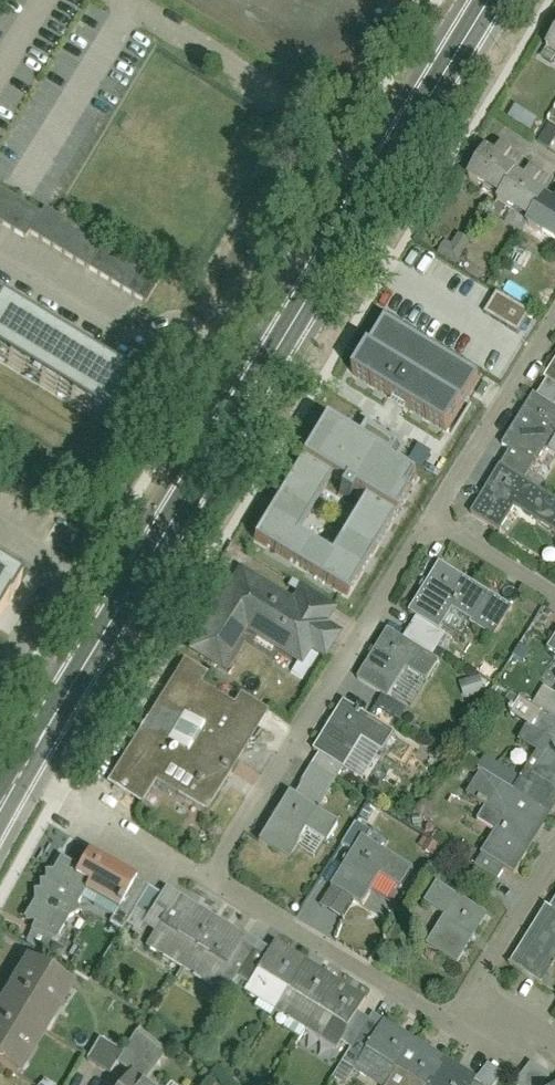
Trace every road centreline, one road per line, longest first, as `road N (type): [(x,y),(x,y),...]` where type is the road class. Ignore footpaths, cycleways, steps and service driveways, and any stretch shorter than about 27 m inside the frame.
road 1 (tertiary): [(479,0),(0,815)]
road 2 (residential): [(440,523),(214,877)]
road 3 (residential): [(214,877),(471,1034),(523,1016)]
road 4 (residential): [(554,339),(440,523)]
road 5 (residential): [(554,861),(490,966),(502,998),(523,1016)]
road 6 (residential): [(0,260),(150,344)]
road 7 (residential): [(0,633),(55,544),(0,516)]
road 8 (residential): [(89,807),(214,877)]
road 9 (residential): [(440,523),(554,594)]

